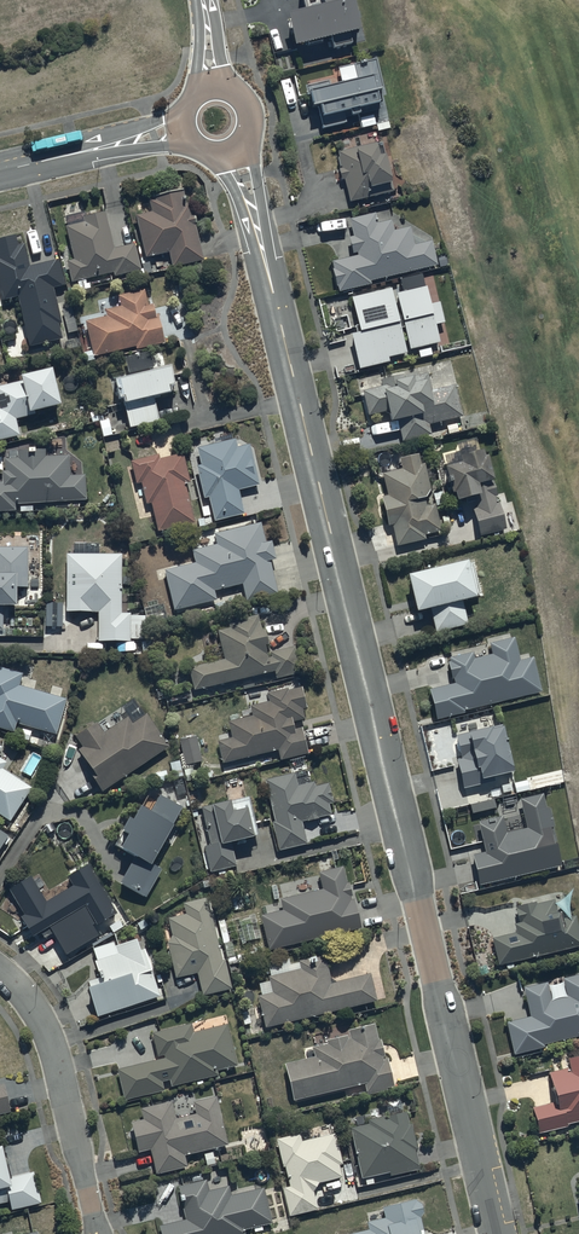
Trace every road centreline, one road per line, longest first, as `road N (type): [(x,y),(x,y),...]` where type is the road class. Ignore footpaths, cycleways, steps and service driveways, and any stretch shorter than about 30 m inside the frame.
road 1 (tertiary): [(500,1233),(244,178),(230,152)]
road 2 (residential): [(98,1233),(51,1043),(34,1008),(0,970)]
road 3 (tertiary): [(0,172),(185,130)]

